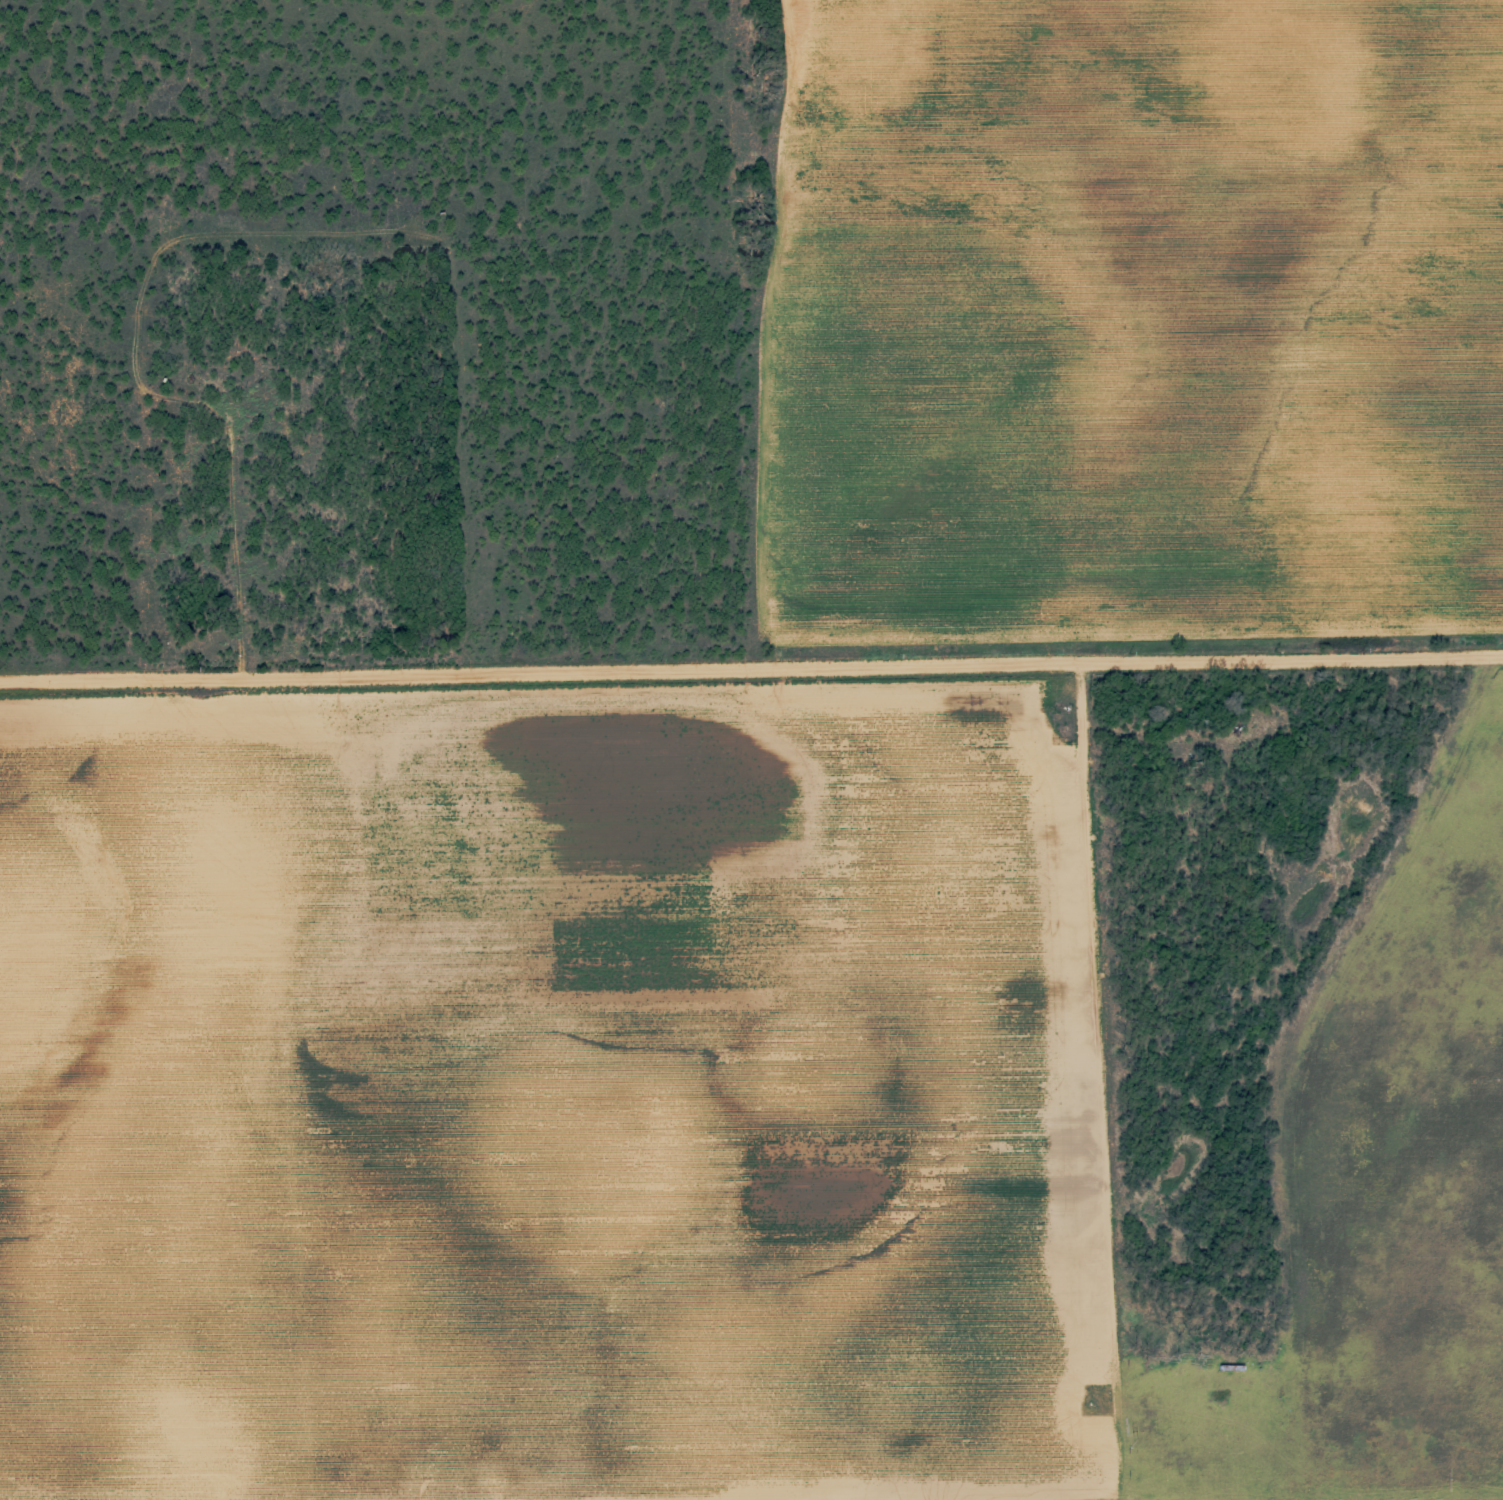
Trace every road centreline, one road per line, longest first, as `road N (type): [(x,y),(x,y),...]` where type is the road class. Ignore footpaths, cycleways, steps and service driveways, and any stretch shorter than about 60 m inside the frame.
road 1 (residential): [(0,685),(1502,661)]

